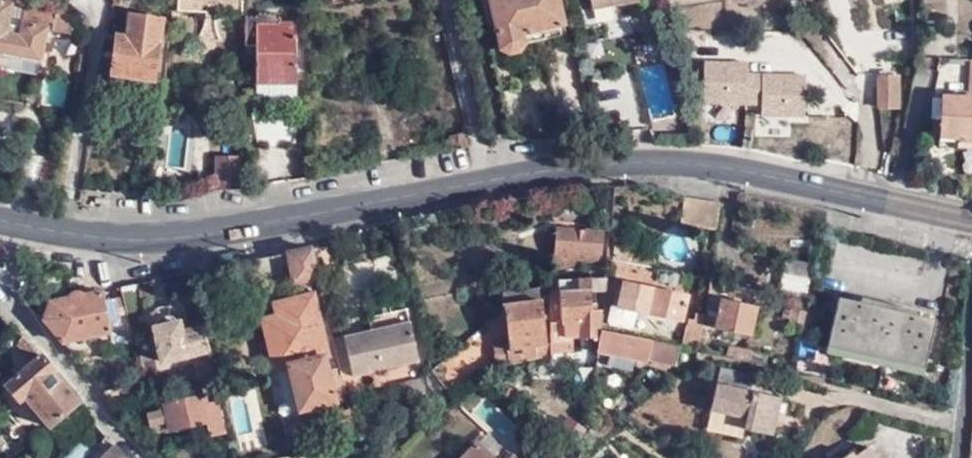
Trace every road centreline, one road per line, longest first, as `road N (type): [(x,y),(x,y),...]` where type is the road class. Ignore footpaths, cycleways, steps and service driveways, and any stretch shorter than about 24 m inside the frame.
road 1 (tertiary): [(61,231),(205,235),(492,179),(641,161),(717,167),(971,222)]
road 2 (residential): [(61,231),(97,33),(87,0)]
road 3 (residential): [(140,457),(0,295)]

